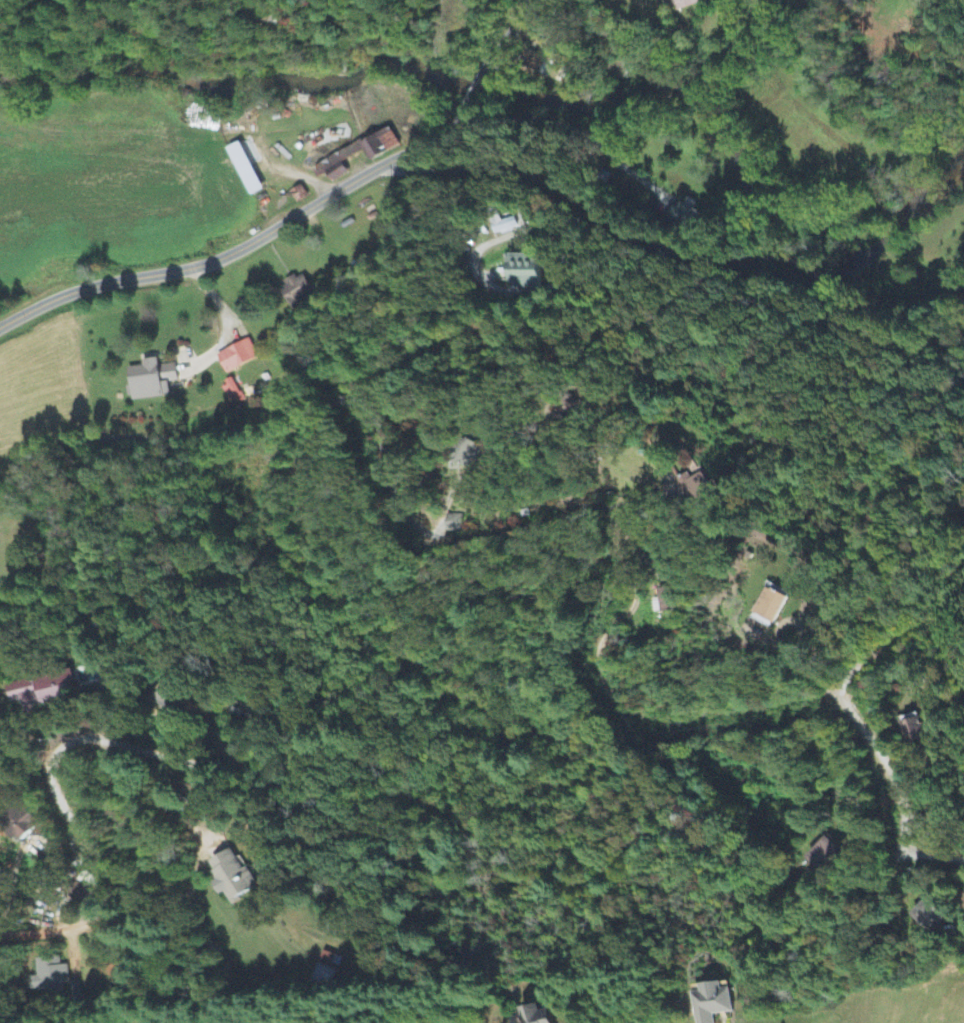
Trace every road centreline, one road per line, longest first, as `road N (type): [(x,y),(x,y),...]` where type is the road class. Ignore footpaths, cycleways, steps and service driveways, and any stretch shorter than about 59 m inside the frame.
road 1 (residential): [(0,932),(64,928),(89,913),(105,888),(102,858),(51,774),(65,741),(93,733),(186,762),(257,765),(337,809),(411,795),(579,884),(598,881),(663,825),(681,825),(724,854),(770,926),(792,931),(809,925),(848,880),(888,861),(963,858)]
road 2 (tertiary): [(463,114),(443,136),(232,253),(82,288),(0,326)]

